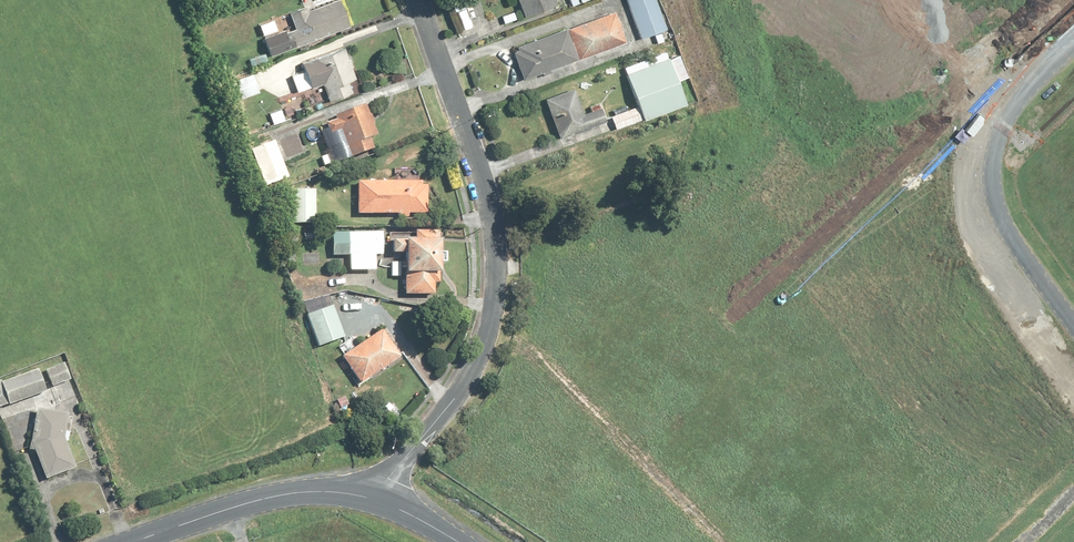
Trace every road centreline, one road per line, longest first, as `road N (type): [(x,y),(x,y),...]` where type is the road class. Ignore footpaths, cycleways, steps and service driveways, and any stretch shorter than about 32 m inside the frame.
road 1 (residential): [(418,0),(482,176),(497,297),(470,376),(388,477),(382,501)]
road 2 (unclassified): [(1073,46),(1015,101),(992,176),(997,211),(1073,325)]
road 3 (track): [(518,341),(729,541)]
road 4 (tertiary): [(141,541),(295,492),(382,501)]

